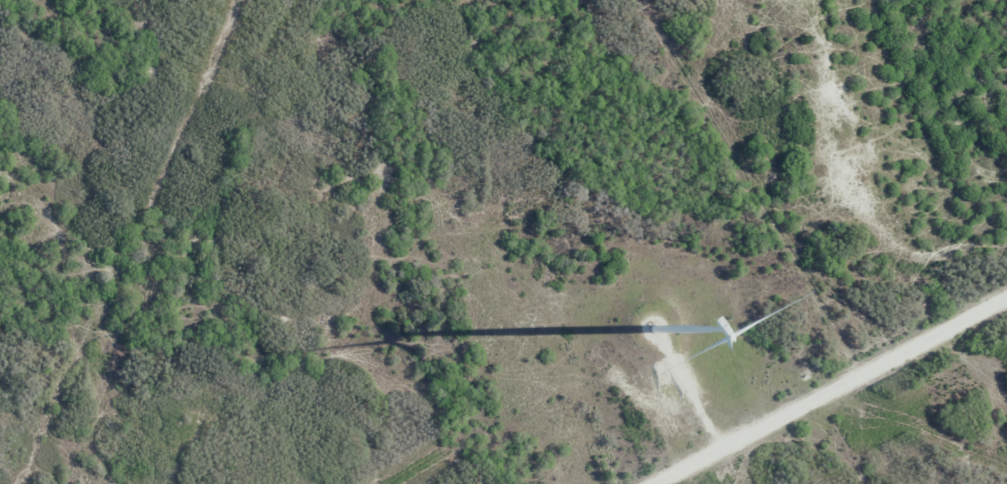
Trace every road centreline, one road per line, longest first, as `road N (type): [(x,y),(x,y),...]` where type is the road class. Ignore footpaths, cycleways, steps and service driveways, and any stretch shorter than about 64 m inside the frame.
road 1 (residential): [(650,483),(1006,298)]

